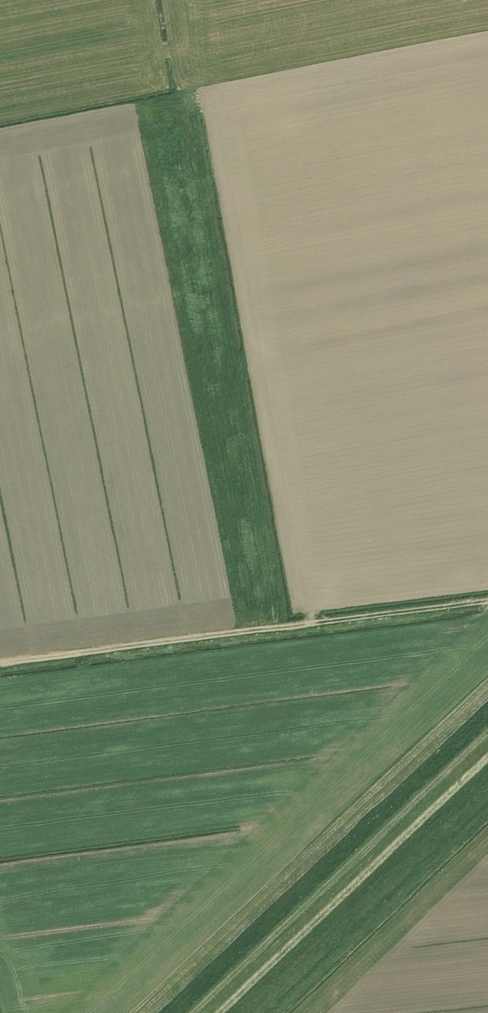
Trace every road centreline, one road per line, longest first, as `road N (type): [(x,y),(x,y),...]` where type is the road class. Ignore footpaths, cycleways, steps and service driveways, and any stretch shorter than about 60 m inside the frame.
road 1 (track): [(0,666),(487,601)]
road 2 (track): [(194,1012),(487,733)]

